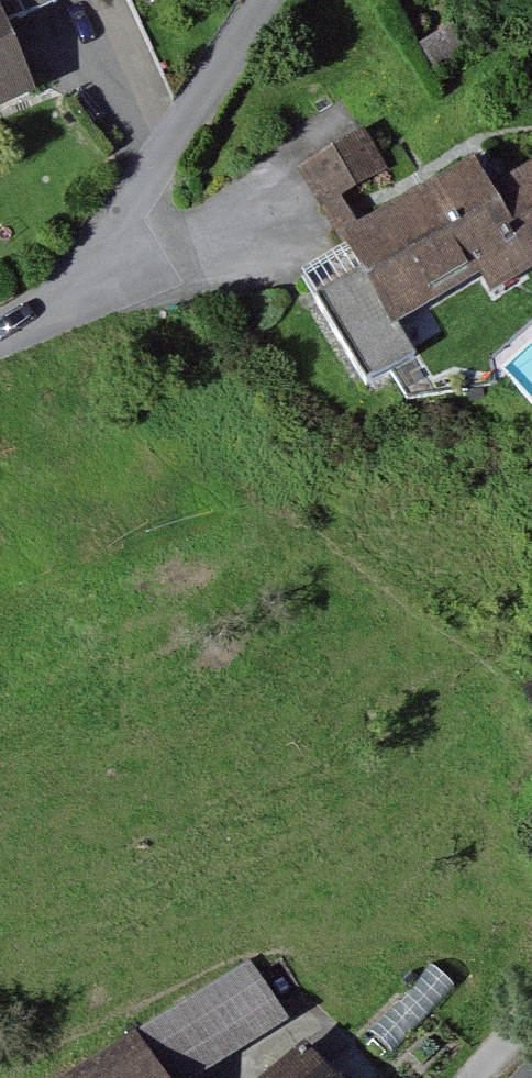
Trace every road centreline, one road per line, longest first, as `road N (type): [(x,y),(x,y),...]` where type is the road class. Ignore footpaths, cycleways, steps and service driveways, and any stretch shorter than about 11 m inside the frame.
road 1 (residential): [(61,307),(264,0)]
road 2 (residential): [(61,307),(274,219)]

